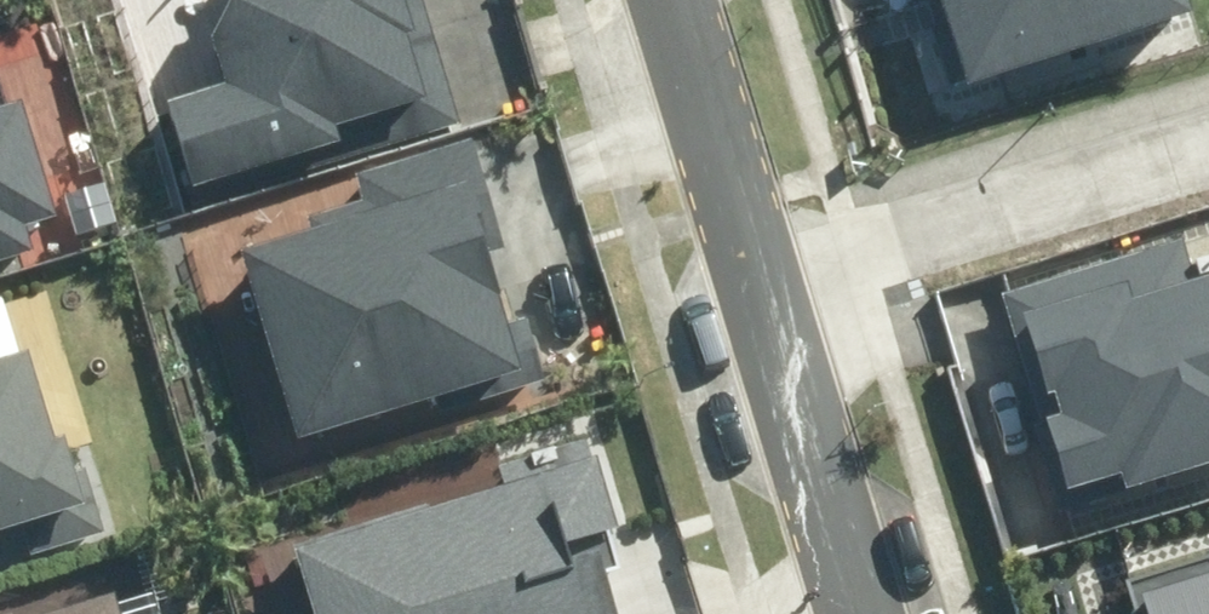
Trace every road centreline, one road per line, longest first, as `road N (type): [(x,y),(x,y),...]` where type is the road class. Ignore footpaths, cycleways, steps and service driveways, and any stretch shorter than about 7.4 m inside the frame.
road 1 (residential): [(769,284),(1208,152)]
road 2 (residential): [(769,284),(868,613)]
road 3 (residential): [(676,0),(769,284)]

